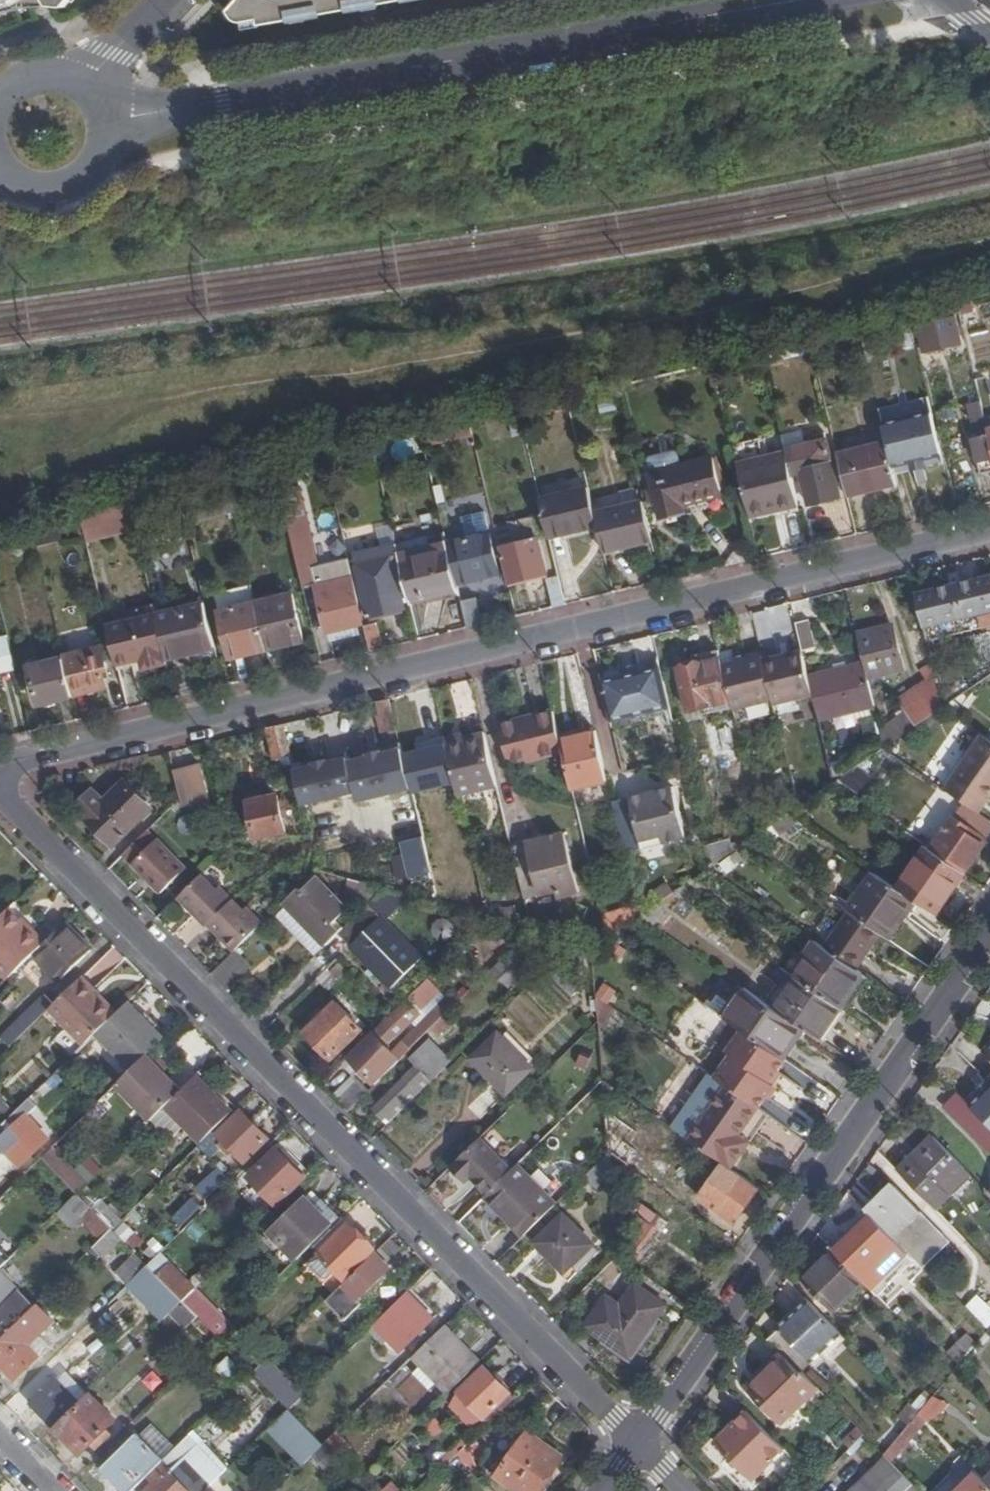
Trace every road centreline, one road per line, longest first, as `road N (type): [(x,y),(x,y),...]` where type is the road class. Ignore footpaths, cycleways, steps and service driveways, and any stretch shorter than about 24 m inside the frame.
road 1 (residential): [(0,763),(989,529)]
road 2 (residential): [(0,789),(639,1442)]
road 3 (tertiary): [(103,114),(775,0)]
road 4 (residential): [(639,1442),(989,938)]
road 5 (tertiary): [(0,182),(31,198),(74,191),(103,158),(103,114)]

